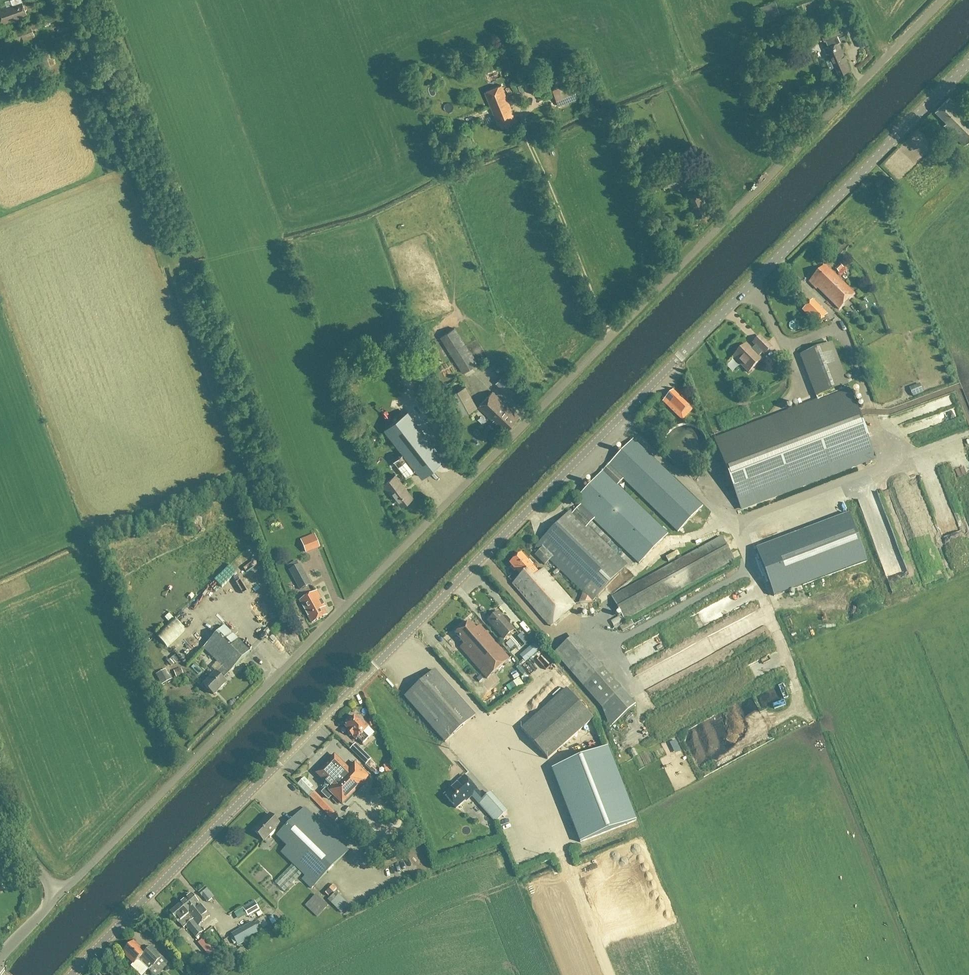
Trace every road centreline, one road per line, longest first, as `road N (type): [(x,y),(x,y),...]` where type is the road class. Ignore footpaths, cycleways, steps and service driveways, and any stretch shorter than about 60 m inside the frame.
road 1 (tertiary): [(71,974),(968,64)]
road 2 (unclassified): [(60,893),(945,0)]
road 3 (track): [(560,851),(608,974)]

